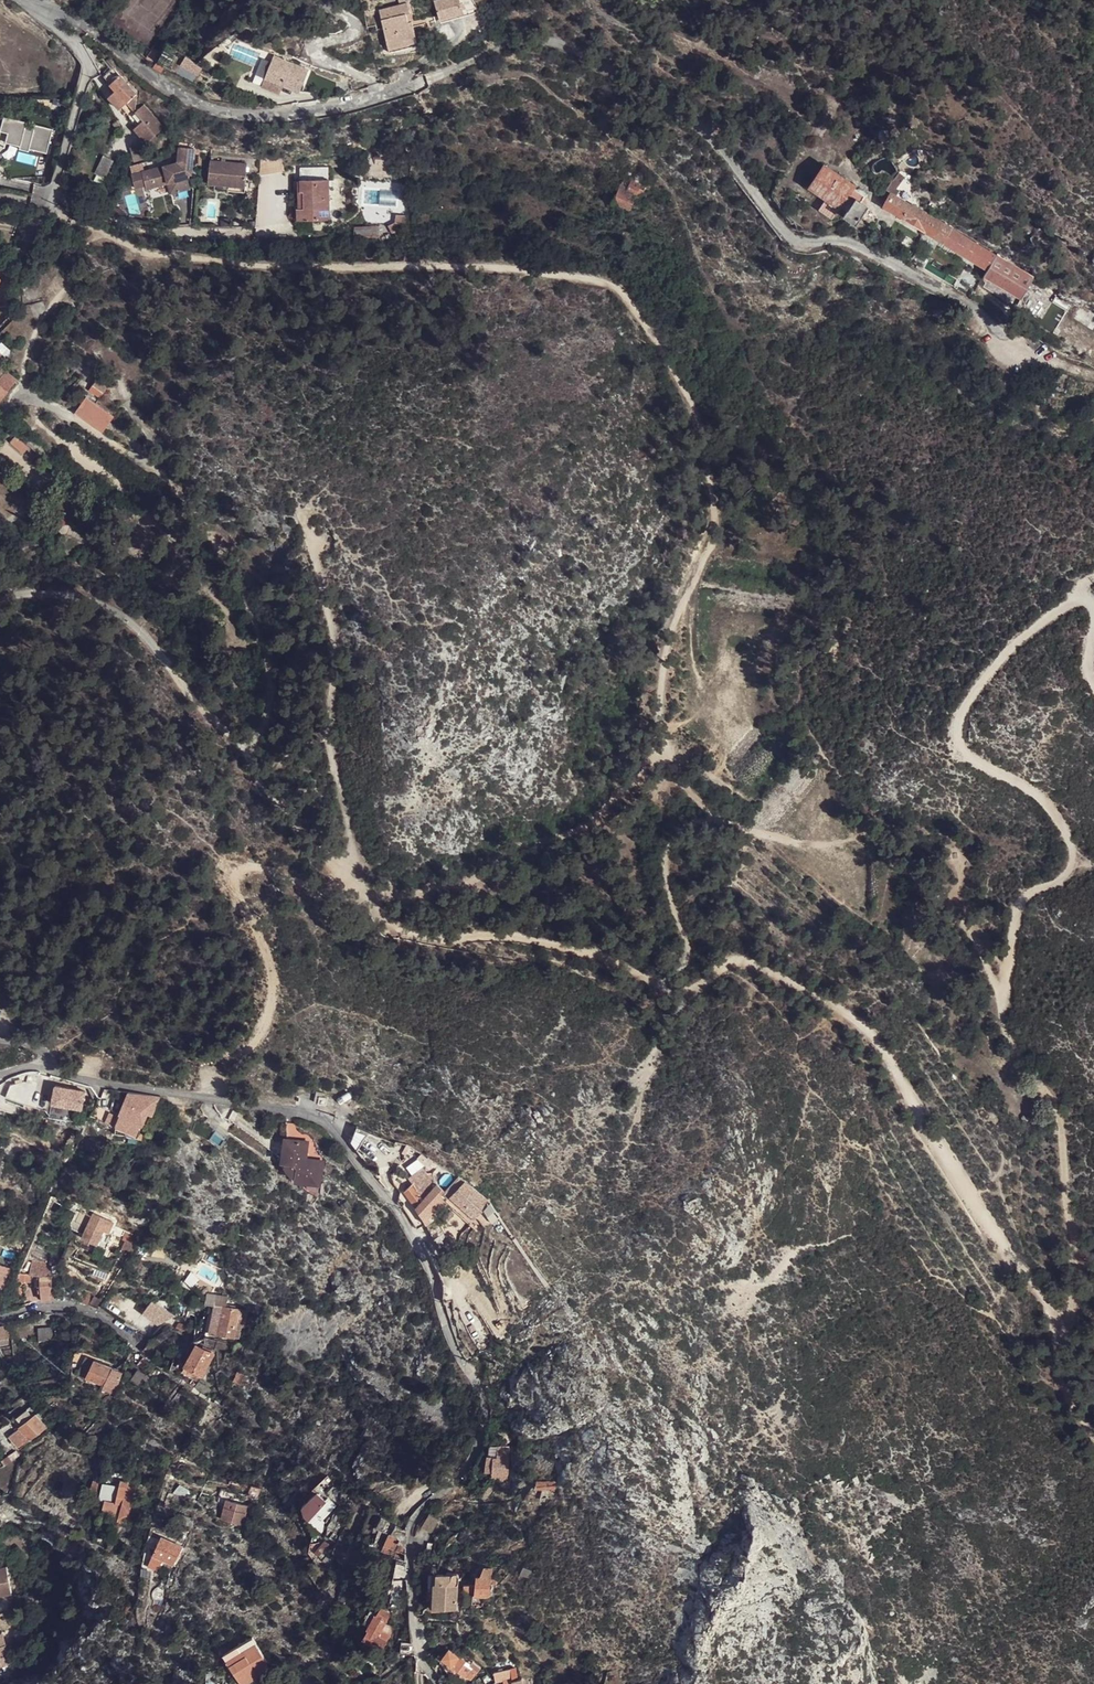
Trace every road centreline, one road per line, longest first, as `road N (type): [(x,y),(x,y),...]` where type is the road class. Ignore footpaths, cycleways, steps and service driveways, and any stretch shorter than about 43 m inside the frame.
road 1 (track): [(1093,1435),(1061,1377),(1050,1307),(892,1064),(840,1011),(741,959),(694,992),(673,991),(621,963),(573,950),(510,937),(404,934),(128,622),(44,593),(0,597)]
road 2 (track): [(47,208),(143,253),(271,270),(500,268),(606,283),(636,309),(695,417),(709,469),(712,541),(668,632),(654,763),(591,823),(515,848),(480,879),(411,897),(386,893),(357,866)]
road 3 (residential): [(1042,364),(961,303),(851,245),(796,242),(699,129),(571,47),(539,38),(506,46),(329,112),(265,119),(207,112),(55,15)]
road 4 (residential): [(441,1683),(419,1649),(412,1539),(421,1516),(475,1471),(492,1403),(466,1375),(412,1234),(330,1124),(76,1078),(49,1066)]
road 5 (track): [(1001,985),(1010,975),(1024,901),(1071,872),(1076,848),(1041,794),(964,753),(959,722),(1023,635),(1077,598),(1093,608)]
road 6 (track): [(0,527),(30,506),(38,480),(161,471),(206,525),(259,636),(269,711),(245,754)]
road 7 (track): [(435,76),(531,79),(624,147),(673,194),(729,321)]
road 8 (track): [(207,1098),(266,1016),(271,981),(236,892),(242,872),(260,862),(372,906)]
road 9 (track): [(301,513),(333,628),(327,731),(357,866),(346,877)]
road 10 (track): [(658,985),(691,957),(665,866),(682,827),(725,819),(819,845),(867,834)]
road 11 (track): [(1001,985),(1002,1030),(1063,1127),(1073,1241),(1067,1324),(1058,1333)]
road 12 (residential): [(55,15),(89,65),(47,208),(0,288)]
road 13 (track): [(30,393),(161,471)]
road 14 (residential): [(132,1342),(76,1311),(44,1308),(0,1319)]
road 15 (track): [(927,886),(966,925),(1001,985)]

